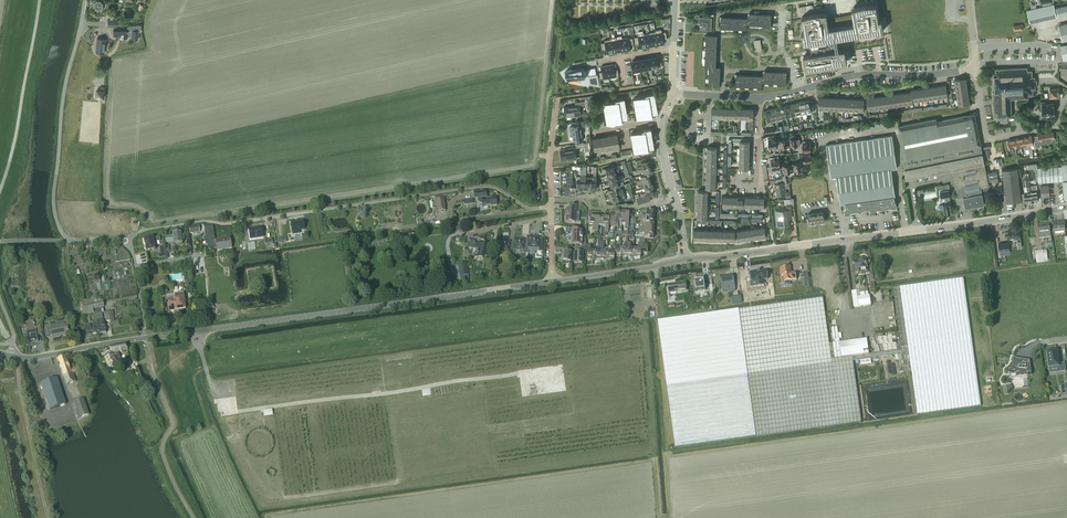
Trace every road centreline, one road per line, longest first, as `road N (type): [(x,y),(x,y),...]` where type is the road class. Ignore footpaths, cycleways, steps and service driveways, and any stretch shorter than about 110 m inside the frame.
road 1 (tertiary): [(148,338),(552,282)]
road 2 (tertiary): [(685,260),(1066,208)]
road 3 (track): [(525,374),(223,414),(207,376)]
road 4 (unclassified): [(136,266),(126,240),(67,240),(55,213),(64,92),(85,0)]
road 5 (residential): [(759,98),(856,76),(976,68)]
road 6 (residential): [(1066,97),(1053,125),(988,136),(976,68)]
road 7 (tertiary): [(552,282),(685,260)]

